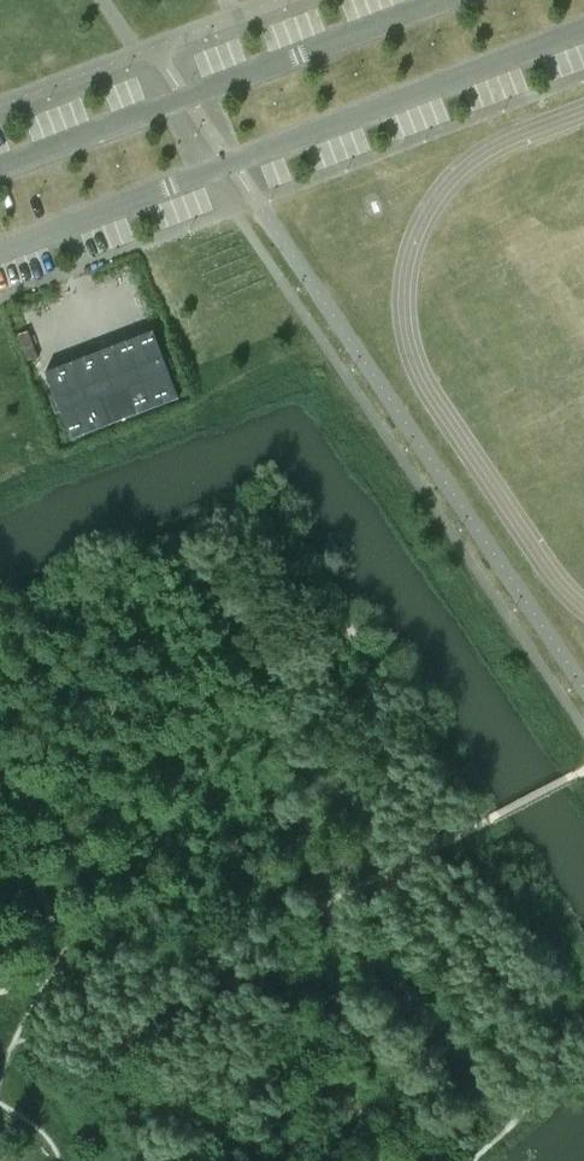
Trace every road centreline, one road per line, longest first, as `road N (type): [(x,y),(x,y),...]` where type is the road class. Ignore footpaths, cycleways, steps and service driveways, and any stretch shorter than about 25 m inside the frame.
road 1 (residential): [(0,250),(583,30)]
road 2 (residential): [(446,0),(0,168)]

